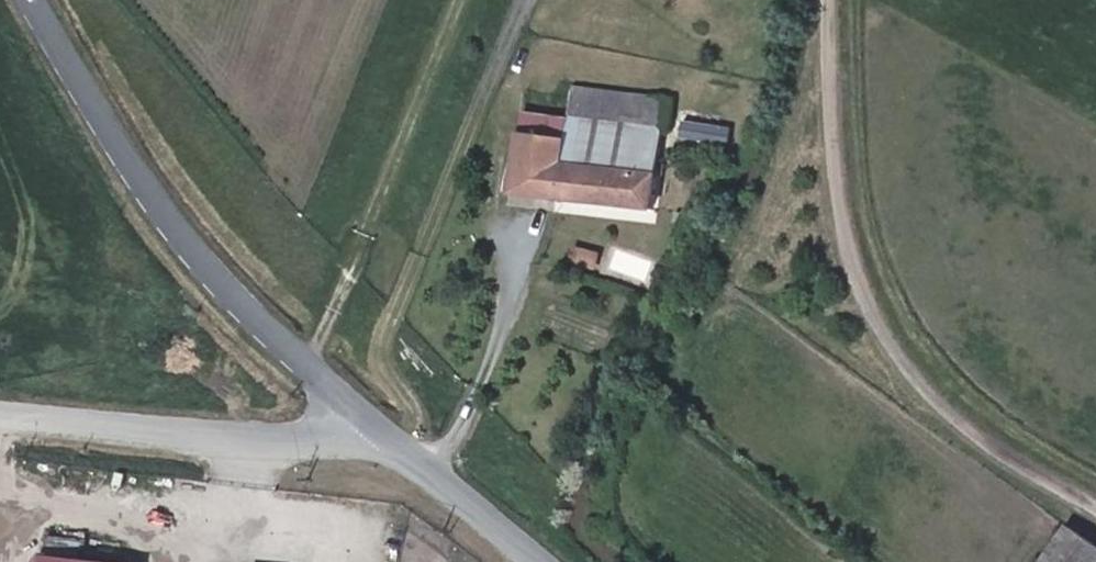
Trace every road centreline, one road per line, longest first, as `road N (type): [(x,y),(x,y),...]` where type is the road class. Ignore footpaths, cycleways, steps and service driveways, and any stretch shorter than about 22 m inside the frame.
road 1 (tertiary): [(392,444),(245,318),(148,193),(34,0)]
road 2 (residential): [(392,444),(0,416)]
road 3 (tertiary): [(547,561),(392,444)]

